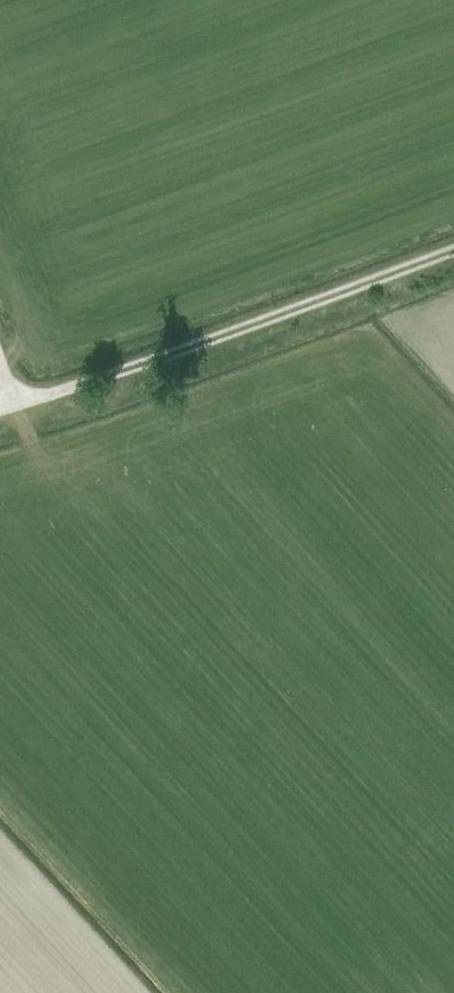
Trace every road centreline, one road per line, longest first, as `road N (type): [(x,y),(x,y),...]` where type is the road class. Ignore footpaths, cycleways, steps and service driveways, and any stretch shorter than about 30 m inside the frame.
road 1 (track): [(15,406),(453,252)]

